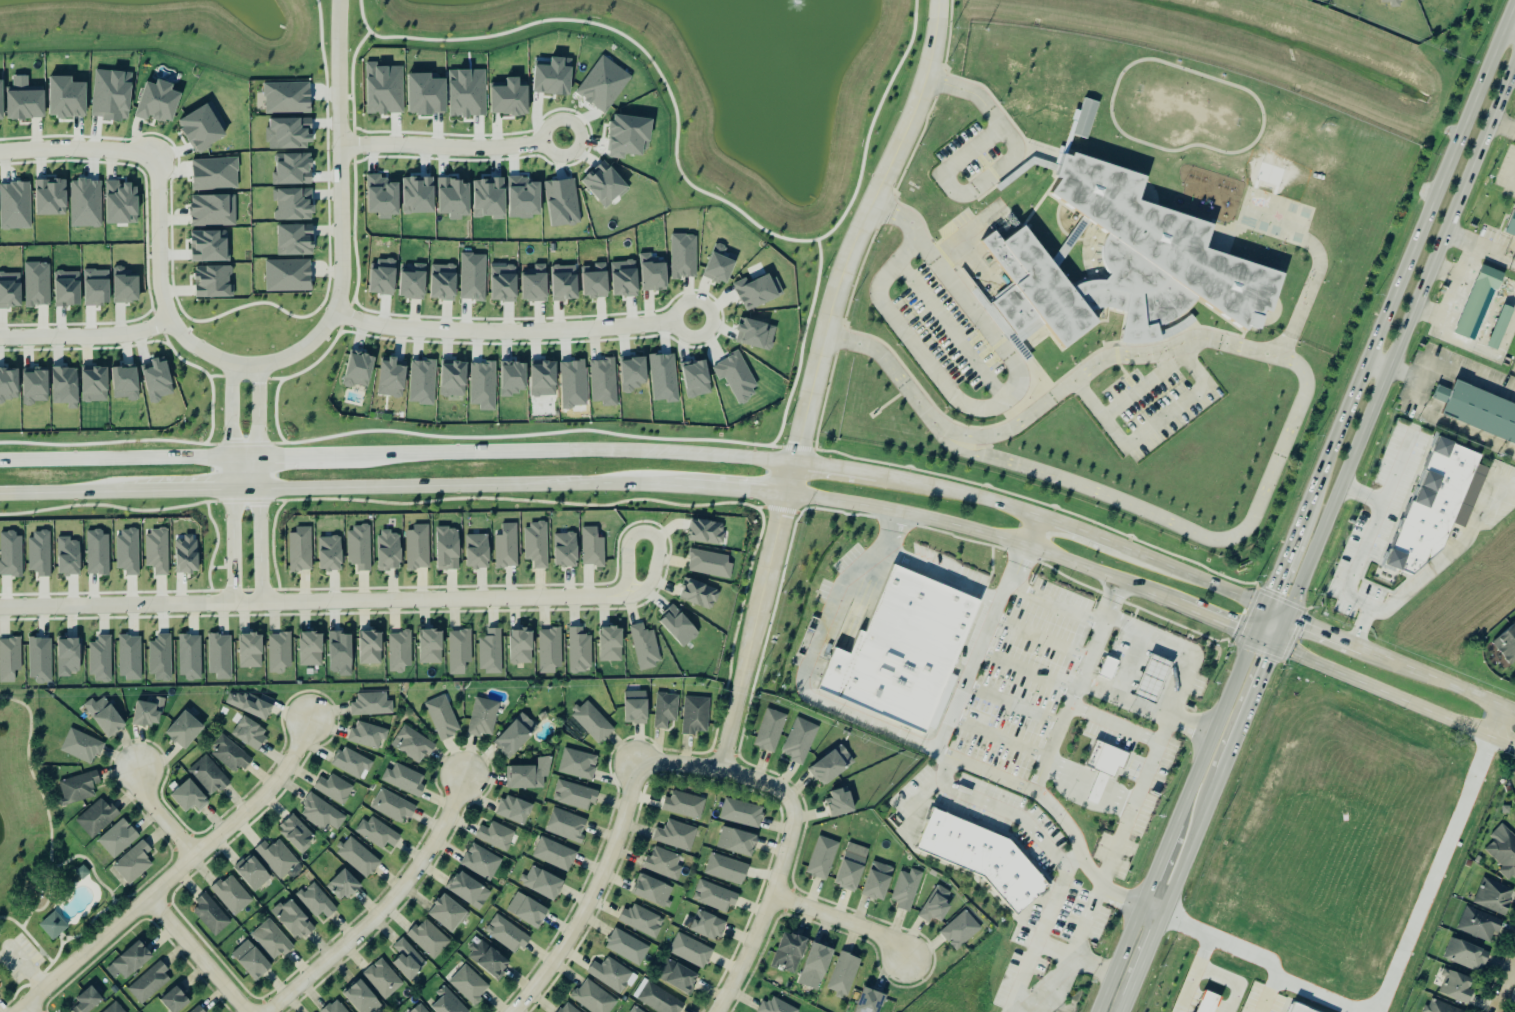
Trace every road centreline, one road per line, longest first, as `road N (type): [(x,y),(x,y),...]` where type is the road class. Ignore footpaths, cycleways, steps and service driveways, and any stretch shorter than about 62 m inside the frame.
road 1 (residential): [(0,607),(627,596)]
road 2 (secondary): [(1285,620),(1514,66)]
road 3 (secondary): [(1507,28),(1296,533)]
road 4 (residential): [(937,0),(925,77),(826,339),(784,495)]
road 5 (secondary): [(483,454),(0,463)]
road 6 (residential): [(20,1011),(274,782),(307,719)]
road 7 (residential): [(339,0),(339,297),(313,340),(259,364)]
road 8 (secondary): [(784,495),(981,535),(1167,602)]
road 9 (residential): [(334,311),(429,328),(675,322)]
road 10 (secondary): [(790,465),(689,455),(483,454)]
road 11 (residential): [(461,777),(410,882),(272,1011)]
road 12 (residential): [(638,756),(616,855),(559,963),(514,1011)]
road 13 (secondary): [(1253,636),(1514,747)]
road 14 (residential): [(784,495),(721,769)]
road 15 (residential): [(259,364),(216,359),(172,320),(163,301),(154,159)]
road 16 (residential): [(719,1011),(737,985),(791,826),(782,792)]
road 17 (secondary): [(259,489),(489,489)]
road 18 (residential): [(340,145),(545,142)]
road 19 (secondary): [(1253,636),(1177,818)]
road 20 (secondary): [(489,489),(675,489)]
road 21 (residential): [(172,320),(127,335),(0,336)]
road 22 (secondary): [(1514,716),(1361,652)]
road 23 (secondary): [(1035,516),(877,478)]
road 24 (residential): [(627,596),(649,584),(658,552),(653,535),(628,540),(627,596)]
road 25 (secondary): [(1263,611),(1120,549)]
road 26 (residential): [(0,152),(128,151),(154,159)]
road 27 (residential): [(151,897),(252,1011)]
road 28 (secondary): [(1168,912),(1224,772)]
road 29 (residential): [(770,895),(877,936),(903,960)]
road 30 (residential): [(782,792),(721,769),(638,756)]
road 31 (secondary): [(0,495),(138,492)]
road 32 (residential): [(231,363),(232,490)]
road 33 (residential): [(259,489),(259,364)]
road 34 (residential): [(691,339),(677,328),(676,315),(688,301),(702,301),(714,323),(691,339)]

